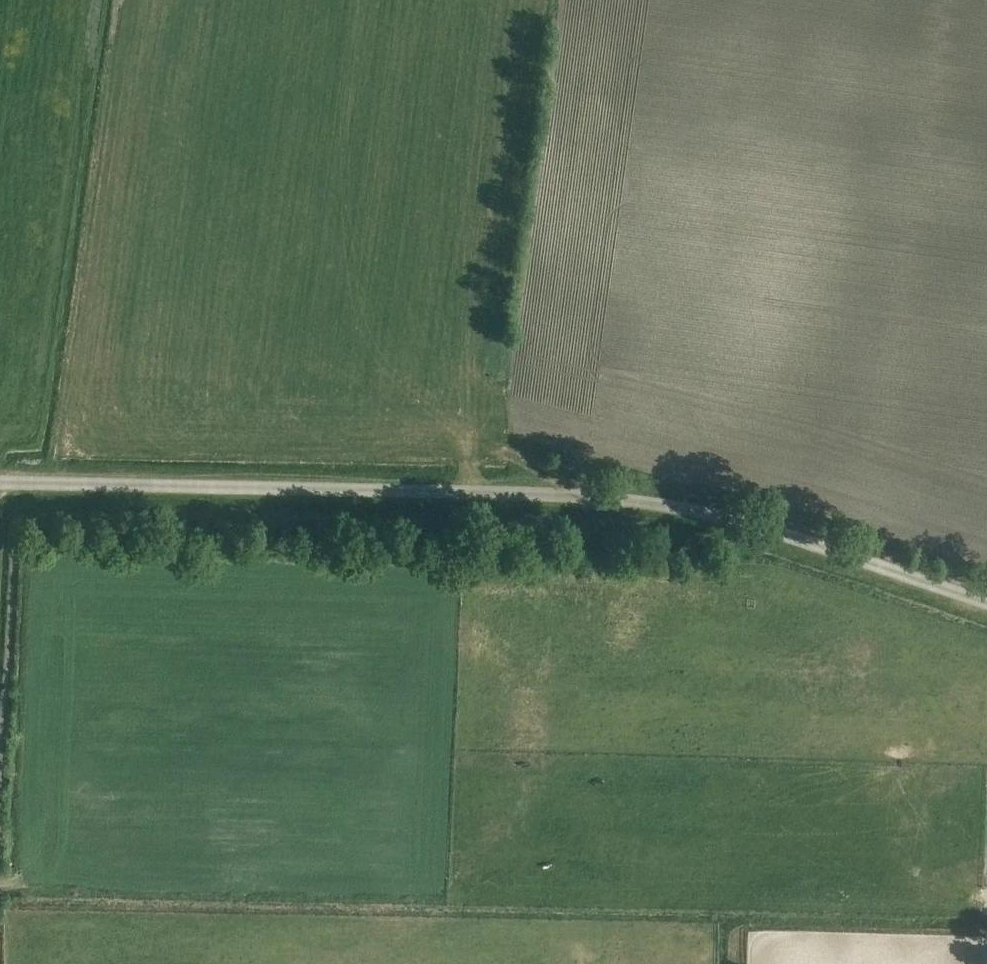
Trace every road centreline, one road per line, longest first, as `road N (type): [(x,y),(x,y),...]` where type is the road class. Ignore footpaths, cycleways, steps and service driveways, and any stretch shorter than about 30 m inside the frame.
road 1 (unclassified): [(986,603),(695,510),(593,497),(0,482)]

